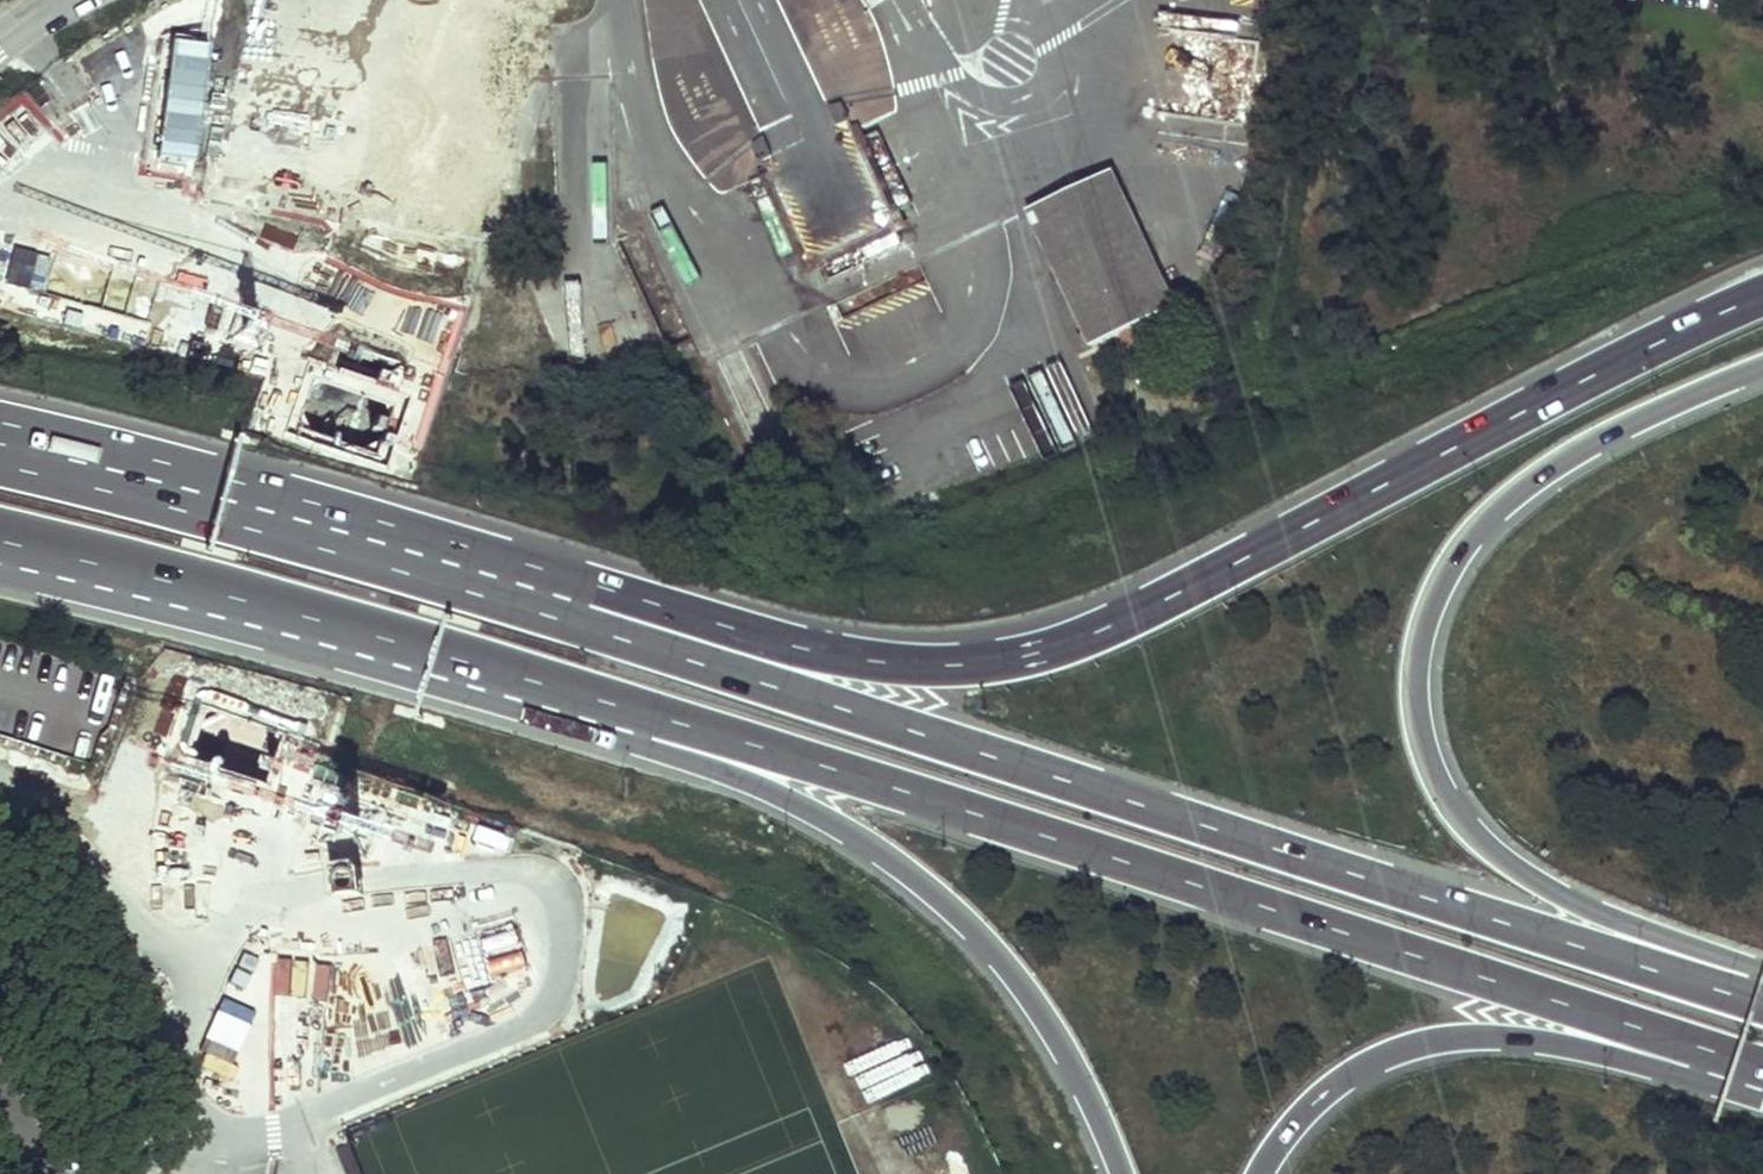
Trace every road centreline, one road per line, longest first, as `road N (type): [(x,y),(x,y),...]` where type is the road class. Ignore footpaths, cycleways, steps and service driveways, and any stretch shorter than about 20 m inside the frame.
road 1 (motorway): [(1762,294),(1559,392),(1141,612),(986,659),(908,661),(819,650),(467,547),(329,541)]
road 2 (motorway): [(1762,1002),(329,541)]
road 3 (motorway): [(307,625),(954,808),(1681,1041),(1739,1072)]
road 4 (motorway): [(307,625),(450,684),(738,777),(896,860),(958,911),(1043,1012),(1126,1173)]
road 5 (motorway): [(1762,972),(1606,915),(1495,851),(1438,780),(1416,693),(1433,591),(1487,514),(1531,475),(1591,443),(1762,366)]
road 6 (motorway): [(1263,1173),(1310,1104),(1366,1065),(1423,1044),(1544,1043),(1646,1069),(1739,1072)]
road 7 (motorway): [(329,541),(0,457)]
road 8 (motorway): [(0,551),(307,625)]

